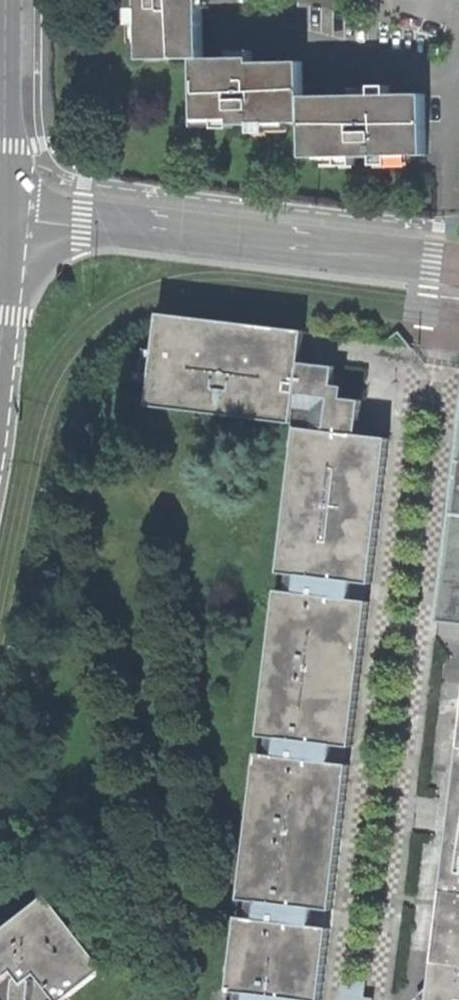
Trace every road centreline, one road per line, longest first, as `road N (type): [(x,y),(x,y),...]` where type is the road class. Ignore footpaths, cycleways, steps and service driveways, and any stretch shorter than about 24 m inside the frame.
road 1 (residential): [(458,262),(6,213)]
road 2 (residential): [(6,0),(6,213)]

